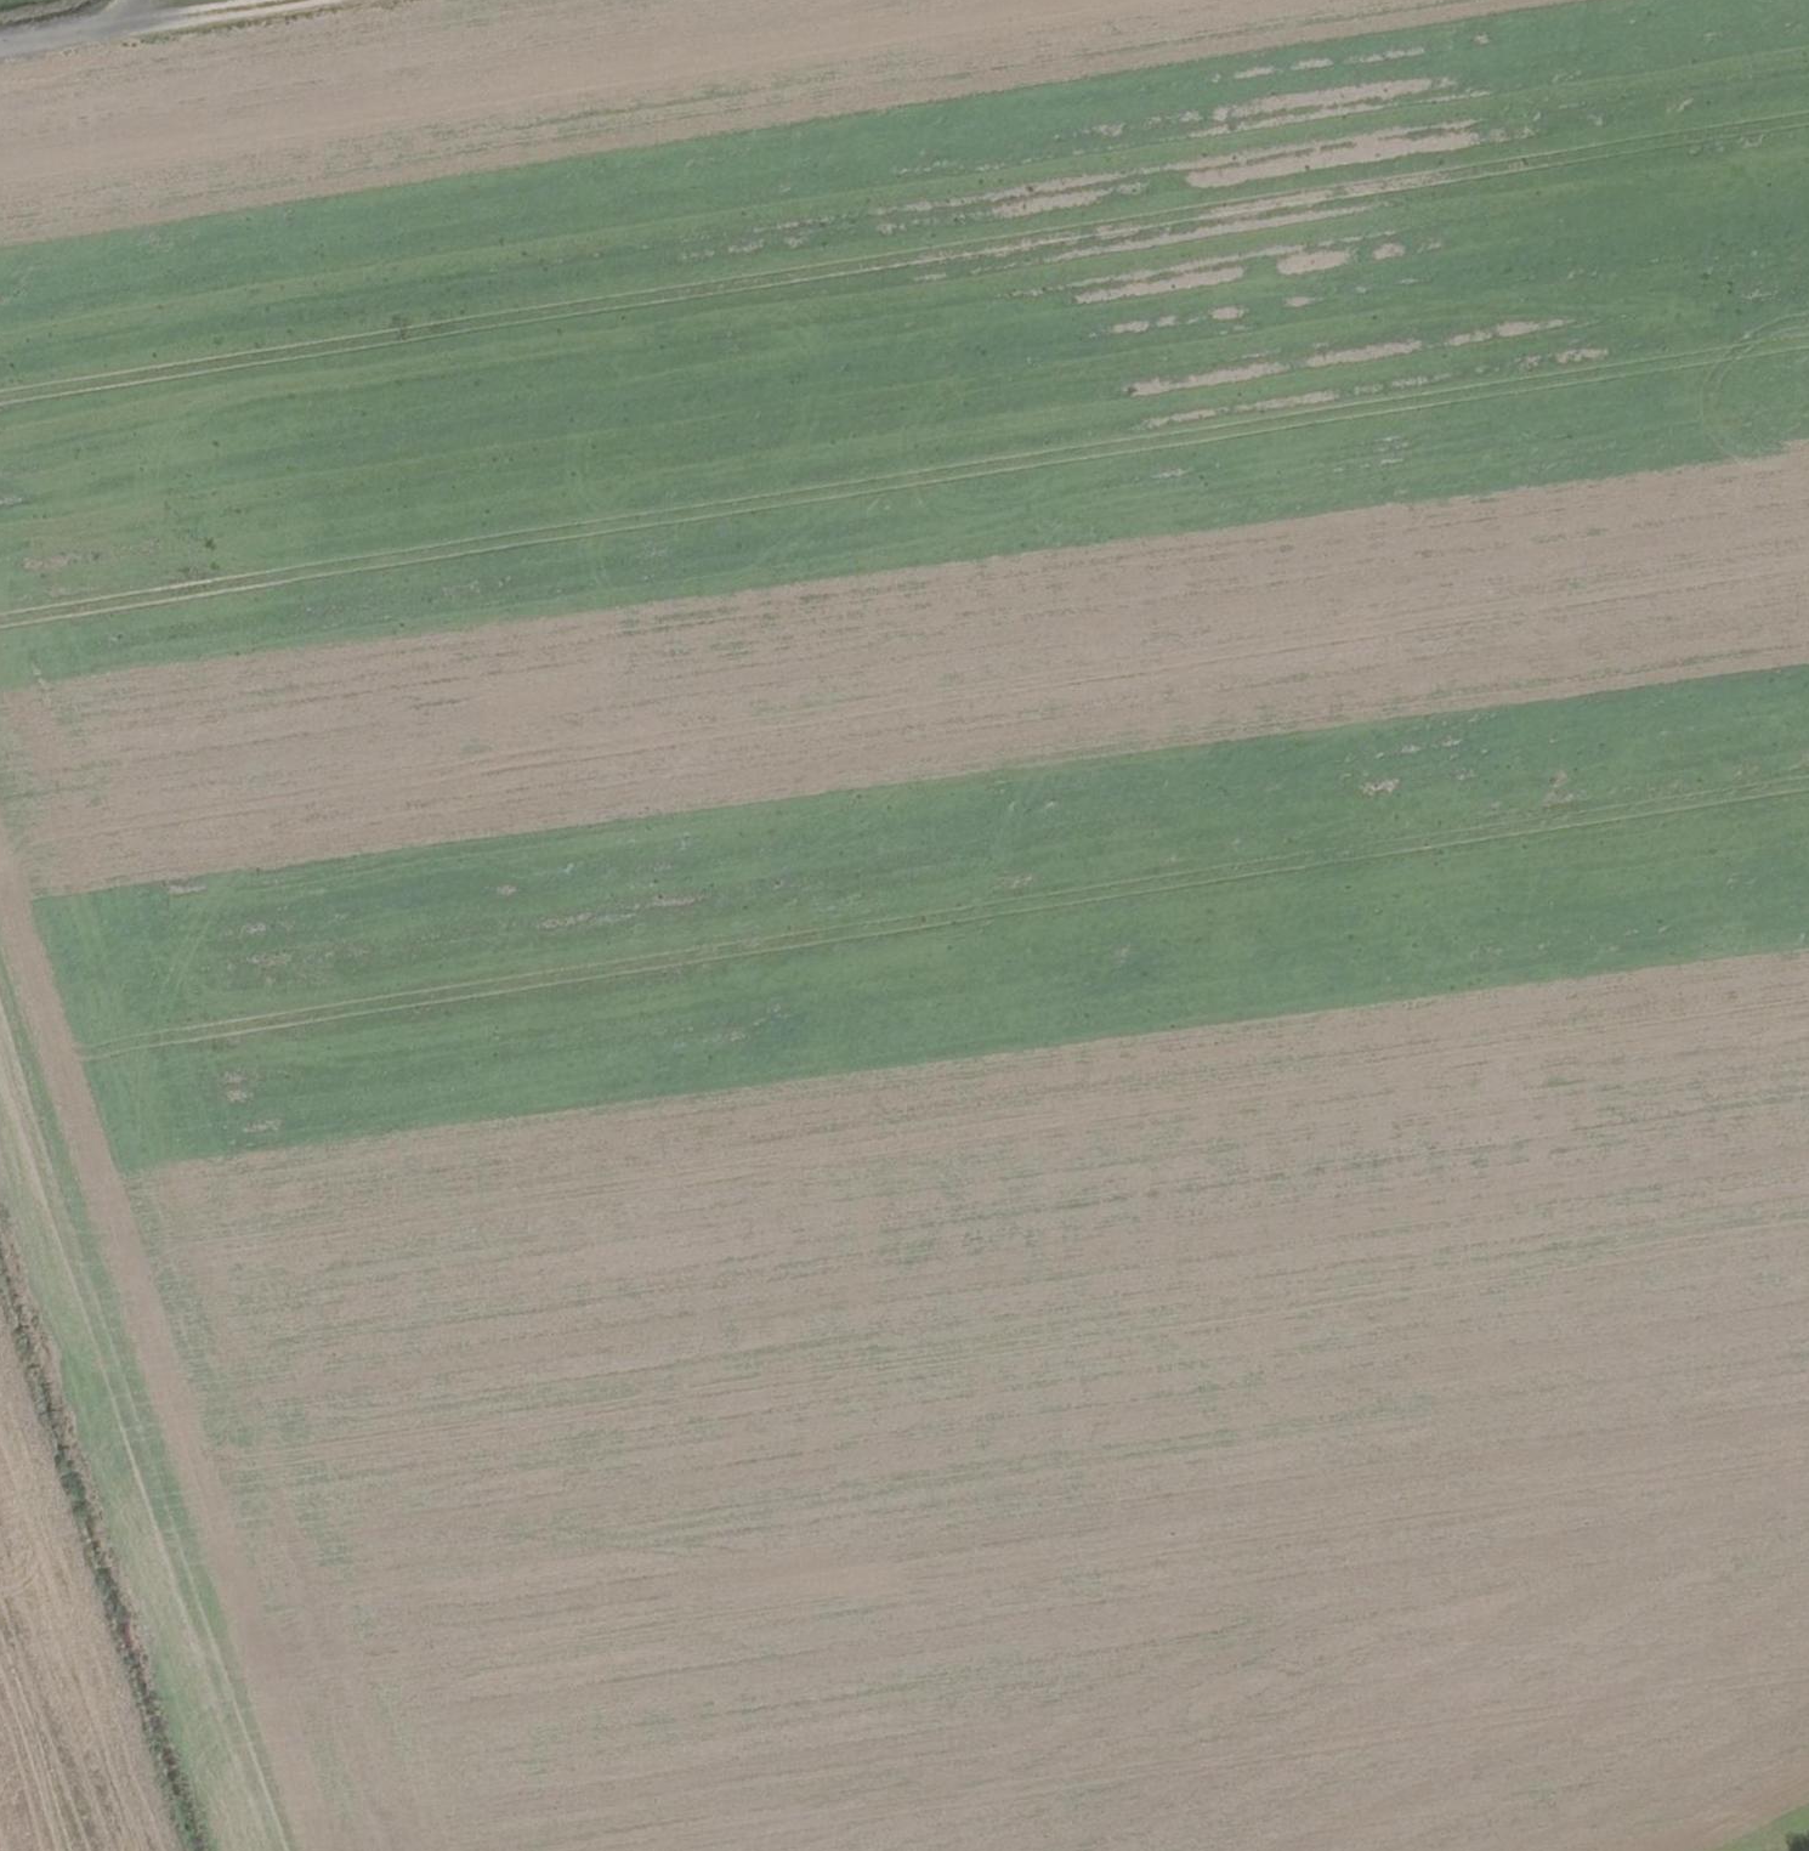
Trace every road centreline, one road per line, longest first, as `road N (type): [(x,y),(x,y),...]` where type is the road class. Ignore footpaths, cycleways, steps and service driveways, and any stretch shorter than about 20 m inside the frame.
road 1 (track): [(407,0),(0,58)]

